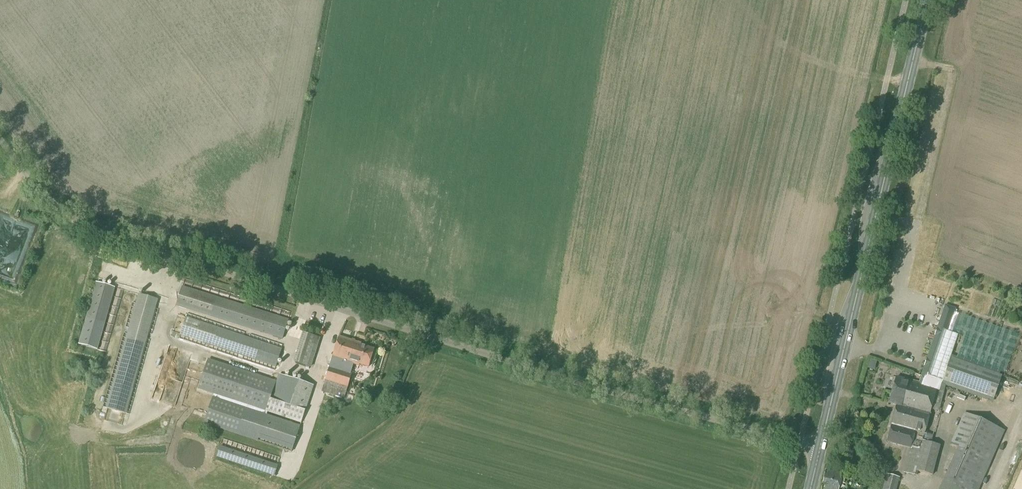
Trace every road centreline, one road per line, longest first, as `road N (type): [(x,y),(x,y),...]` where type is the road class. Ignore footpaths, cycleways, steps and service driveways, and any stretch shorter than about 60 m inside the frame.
road 1 (unclassified): [(820,447),(616,395),(94,232),(48,200),(0,139)]
road 2 (primary): [(820,447),(927,0)]

